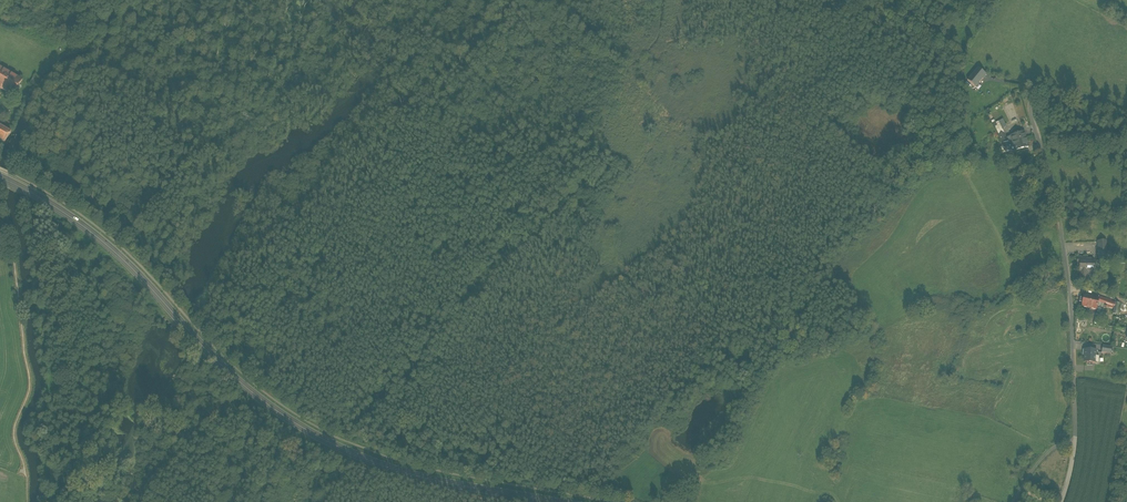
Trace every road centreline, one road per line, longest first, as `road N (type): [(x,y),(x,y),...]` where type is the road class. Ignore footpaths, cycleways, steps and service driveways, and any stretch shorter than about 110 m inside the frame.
road 1 (secondary): [(554,501),(409,474),(316,436),(223,368),(95,236),(0,178)]
road 2 (residential): [(1126,112),(1053,89),(1030,101),(1066,259),(1074,443)]

